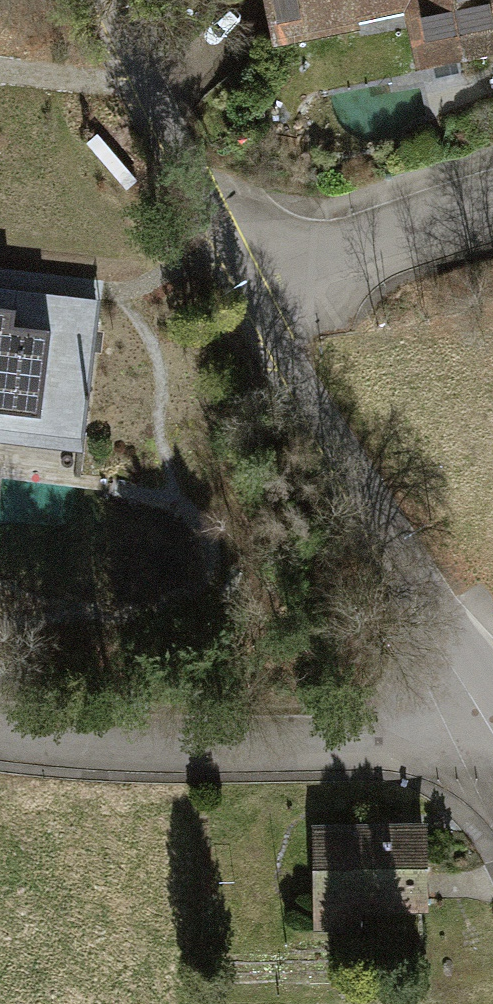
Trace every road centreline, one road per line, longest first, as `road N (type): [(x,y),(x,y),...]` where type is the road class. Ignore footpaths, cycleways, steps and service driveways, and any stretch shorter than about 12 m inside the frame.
road 1 (residential): [(492,717),(351,746),(0,732)]
road 2 (residential): [(254,299),(492,703)]
road 3 (residential): [(98,0),(254,299)]
road 4 (residential): [(254,299),(415,231),(492,208)]

